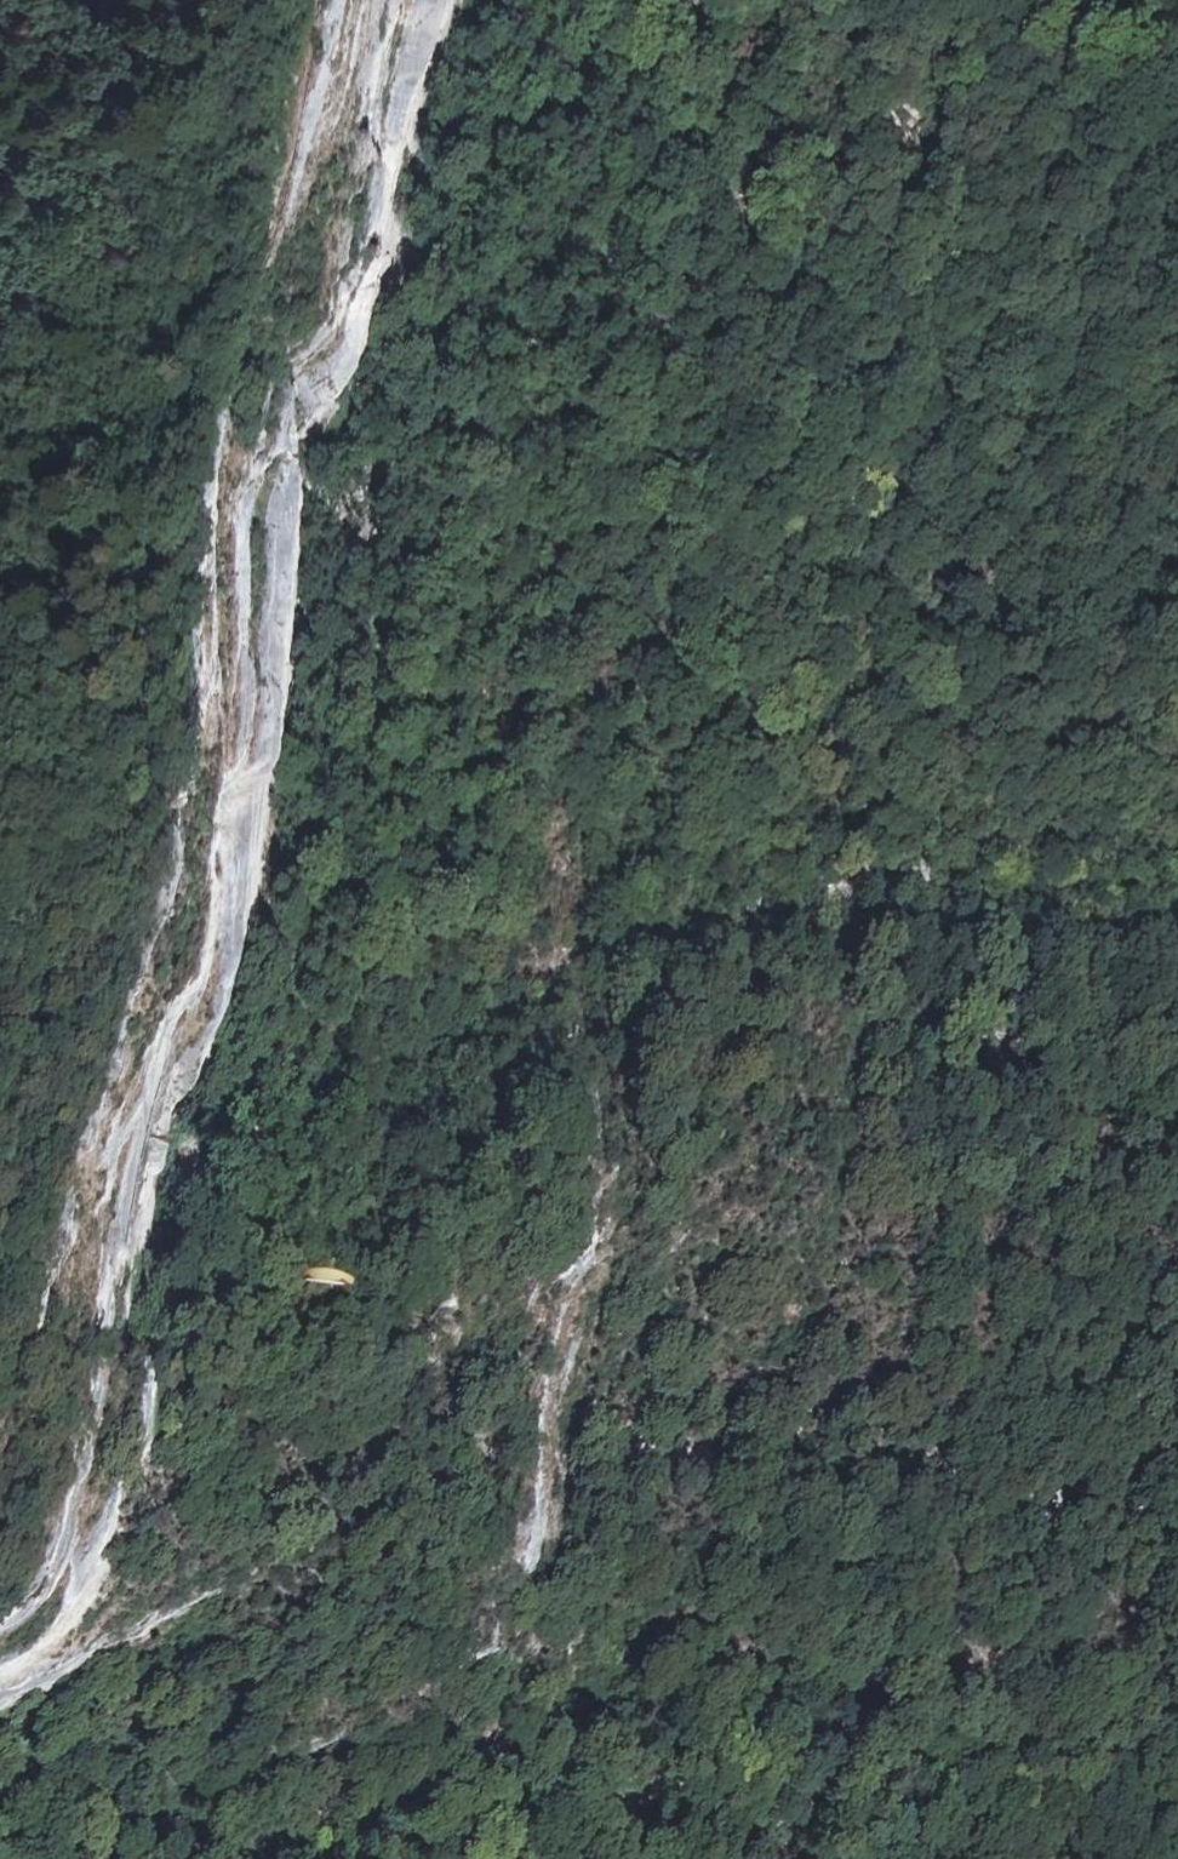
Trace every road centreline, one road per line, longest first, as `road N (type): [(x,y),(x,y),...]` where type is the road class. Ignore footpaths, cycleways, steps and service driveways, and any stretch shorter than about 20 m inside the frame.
road 1 (secondary): [(116,0),(125,1107),(120,1162),(98,1232),(0,1380)]

